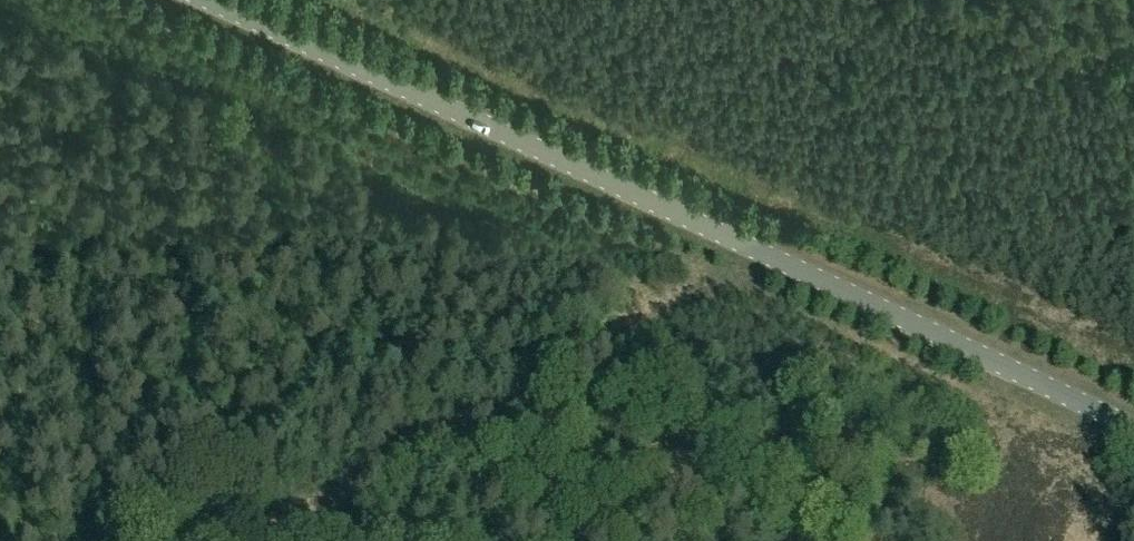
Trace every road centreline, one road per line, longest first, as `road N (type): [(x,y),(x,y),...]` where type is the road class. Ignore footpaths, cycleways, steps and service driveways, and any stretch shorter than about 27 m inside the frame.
road 1 (tertiary): [(1133,428),(211,0)]
road 2 (track): [(767,253),(228,540)]

